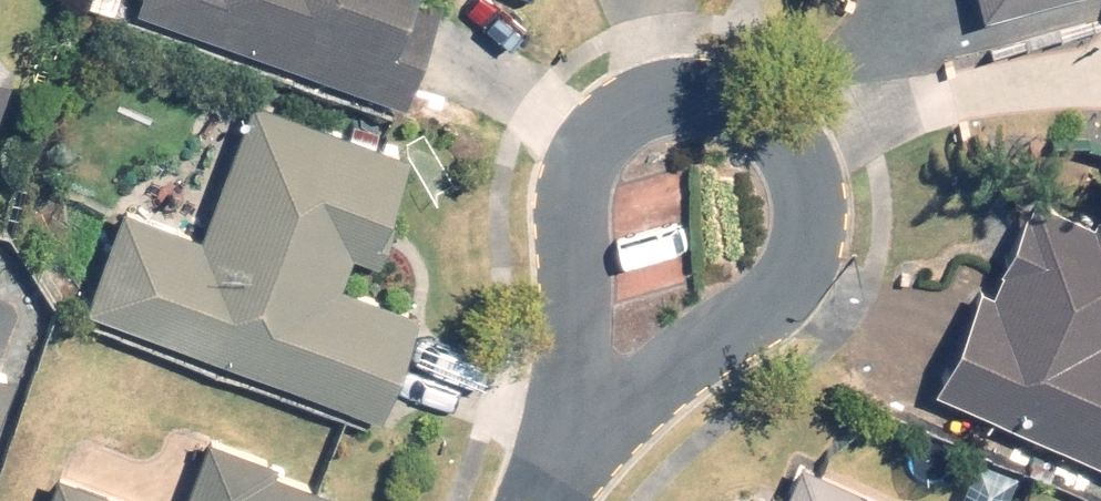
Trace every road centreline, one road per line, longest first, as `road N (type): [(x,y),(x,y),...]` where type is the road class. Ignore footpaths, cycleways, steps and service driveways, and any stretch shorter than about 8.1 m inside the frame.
road 1 (residential): [(556,422),(548,231),(580,128),(630,95),(704,71),(779,144),(801,220),(776,274)]
road 2 (residential): [(776,274),(556,422)]

